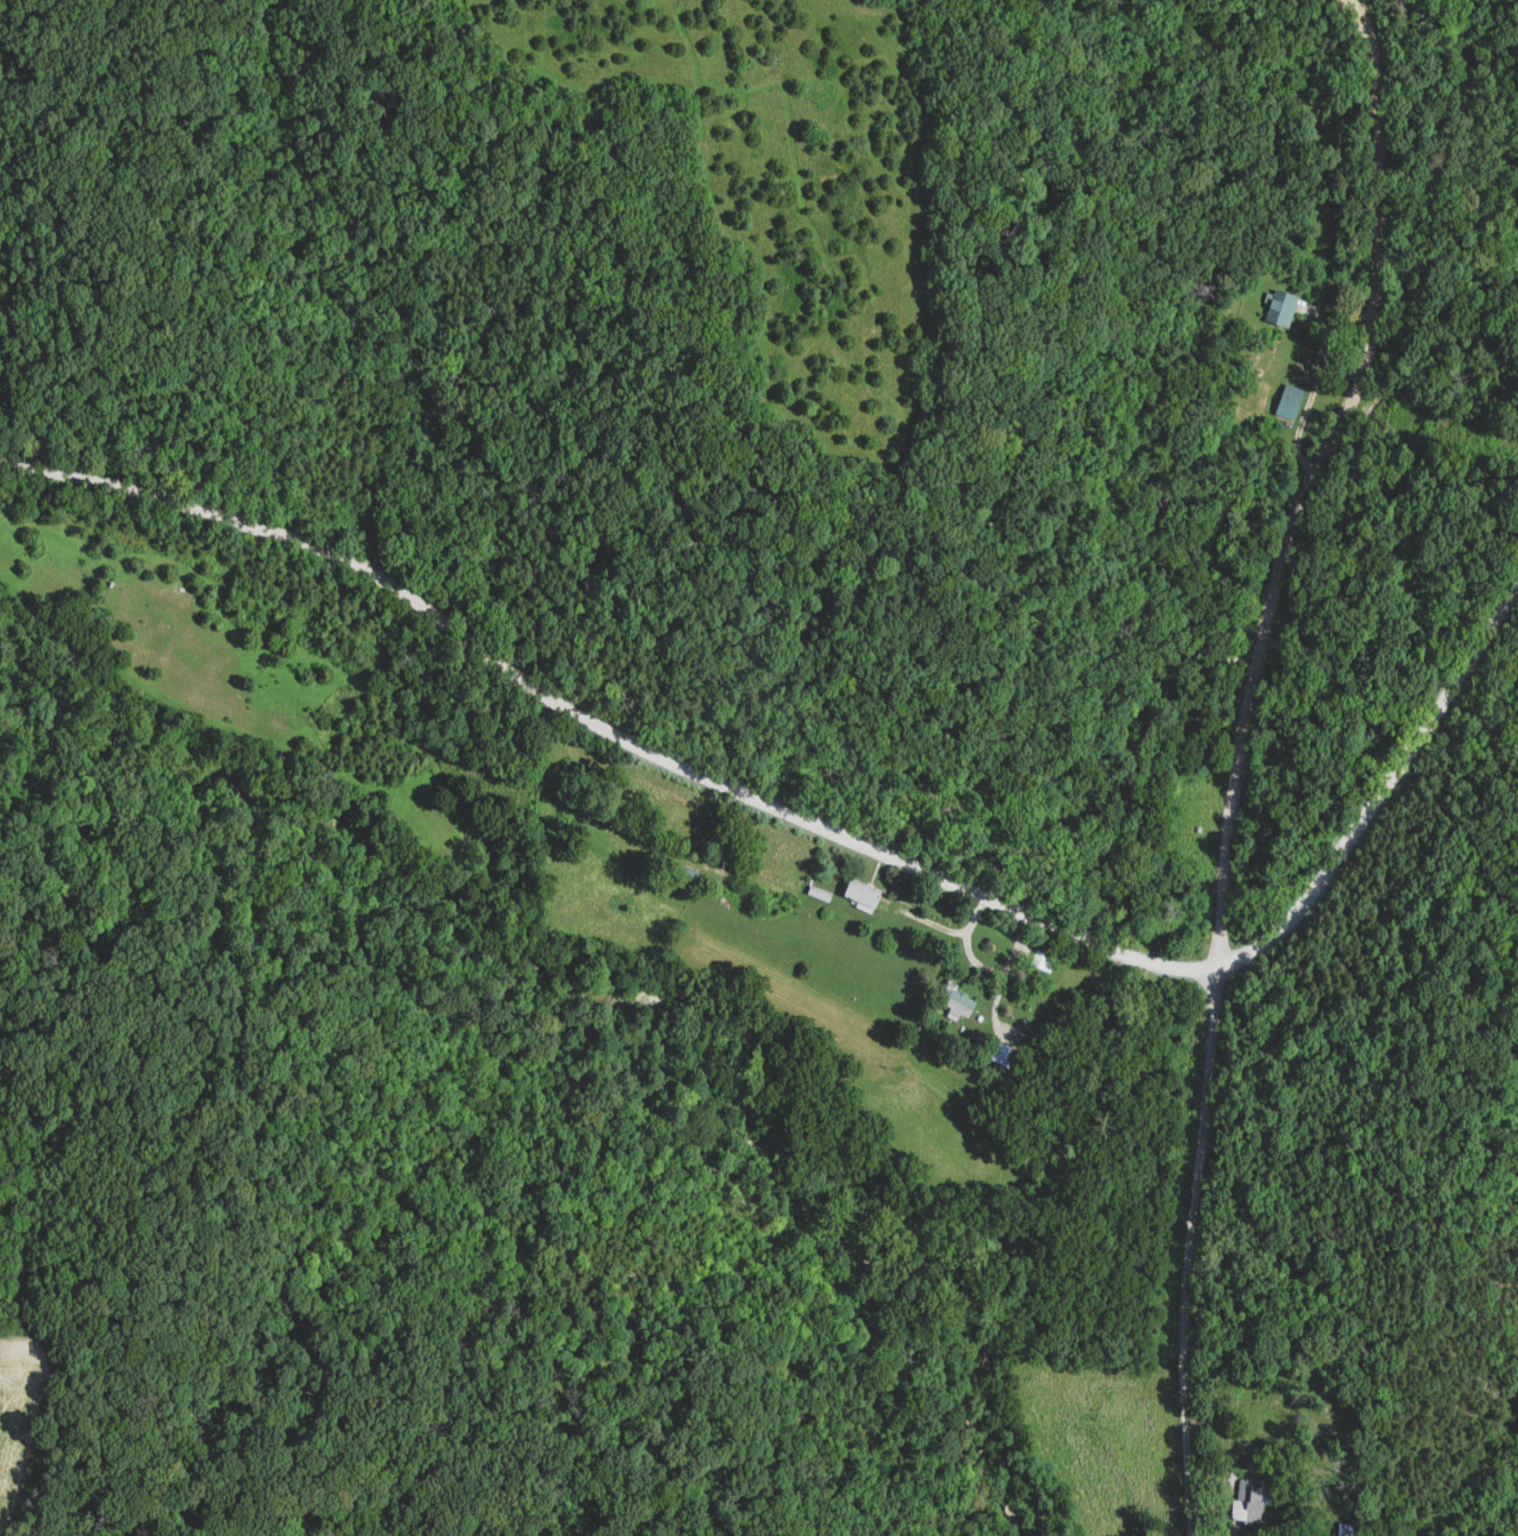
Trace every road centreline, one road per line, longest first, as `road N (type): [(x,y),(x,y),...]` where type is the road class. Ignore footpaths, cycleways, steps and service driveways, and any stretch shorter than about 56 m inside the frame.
road 1 (residential): [(1517,580),(1404,774),(1312,902),(1234,959),(1192,968),(1092,948),(664,767),(540,701),(433,616),(353,567),(161,496),(0,462)]
road 2 (residential): [(1183,1535),(1192,1234),(1226,935),(1224,779),(1233,700),(1305,473),(1350,414),(1377,324),(1371,143),(1359,38),(1343,0)]

